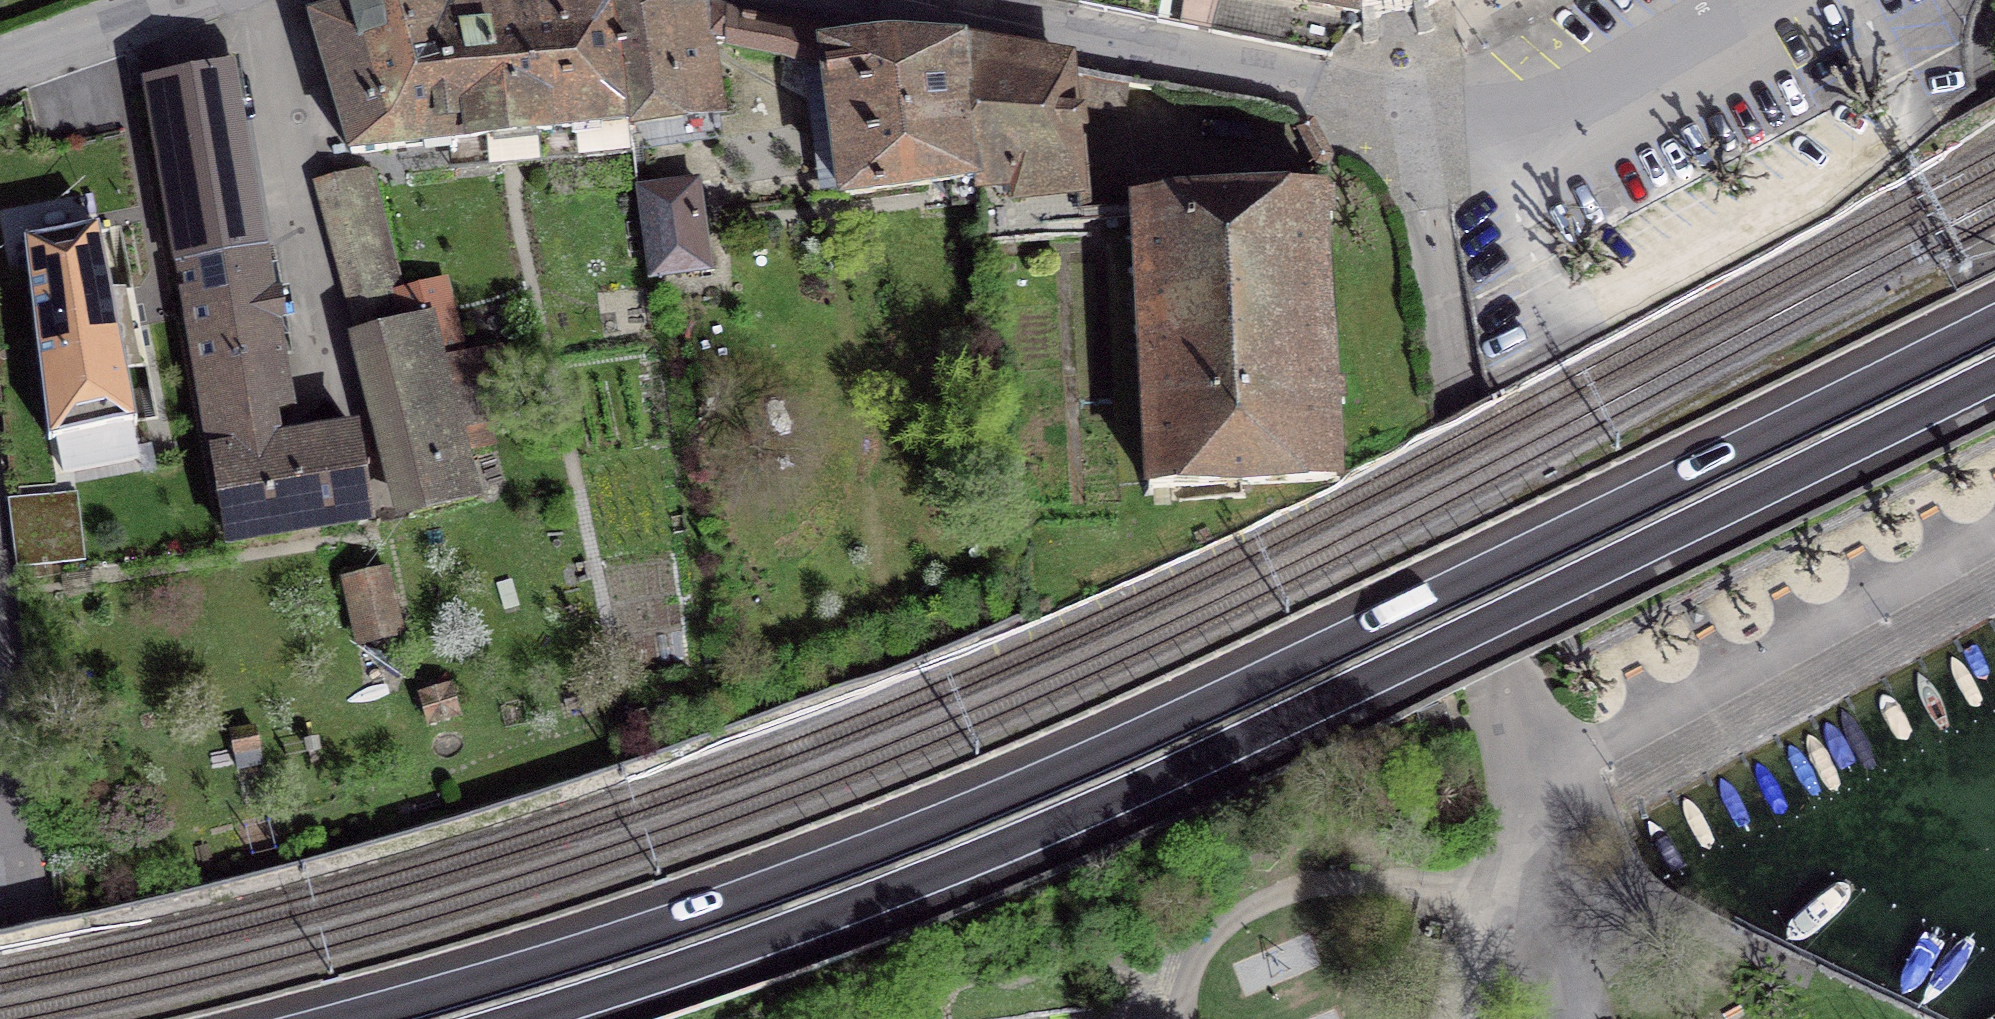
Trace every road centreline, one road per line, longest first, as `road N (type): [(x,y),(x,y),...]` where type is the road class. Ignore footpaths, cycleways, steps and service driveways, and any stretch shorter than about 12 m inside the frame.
road 1 (motorway): [(1994,320),(1231,695),(972,809),(529,969),(355,1018)]
road 2 (motorway): [(520,1018),(757,944),(987,851),(1252,733),(1994,373)]
road 3 (residential): [(873,0),(1268,82),(1408,121)]
road 4 (residential): [(1529,781),(1994,536)]
road 5 (residential): [(1763,0),(1563,108),(1522,121),(1408,121)]
road 6 (residential): [(190,0),(0,75)]
road 7 (residential): [(17,846),(43,1018)]
road 8 (residential): [(0,709),(17,846)]

